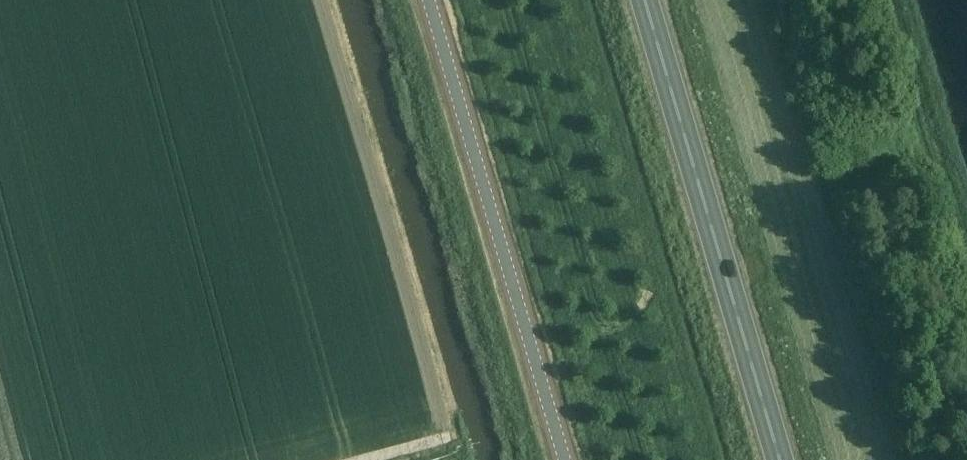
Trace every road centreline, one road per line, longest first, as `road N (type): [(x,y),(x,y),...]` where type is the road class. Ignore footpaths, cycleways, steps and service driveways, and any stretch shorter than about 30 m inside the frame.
road 1 (trunk): [(781,459),(647,0)]
road 2 (unclassified): [(558,459),(424,0)]

